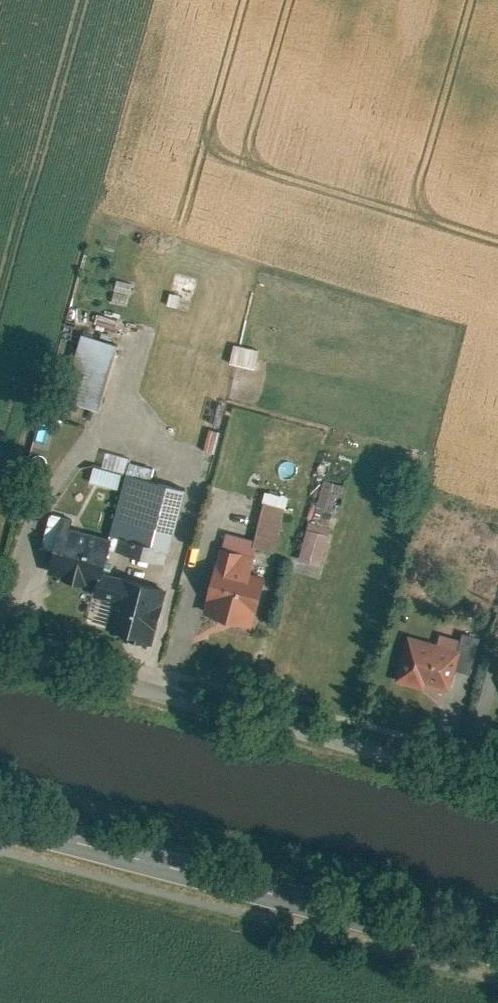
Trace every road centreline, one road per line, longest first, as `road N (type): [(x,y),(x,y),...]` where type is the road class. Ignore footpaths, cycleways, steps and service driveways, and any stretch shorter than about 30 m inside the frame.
road 1 (unclassified): [(0,650),(497,781)]
road 2 (primary): [(0,820),(497,949)]

